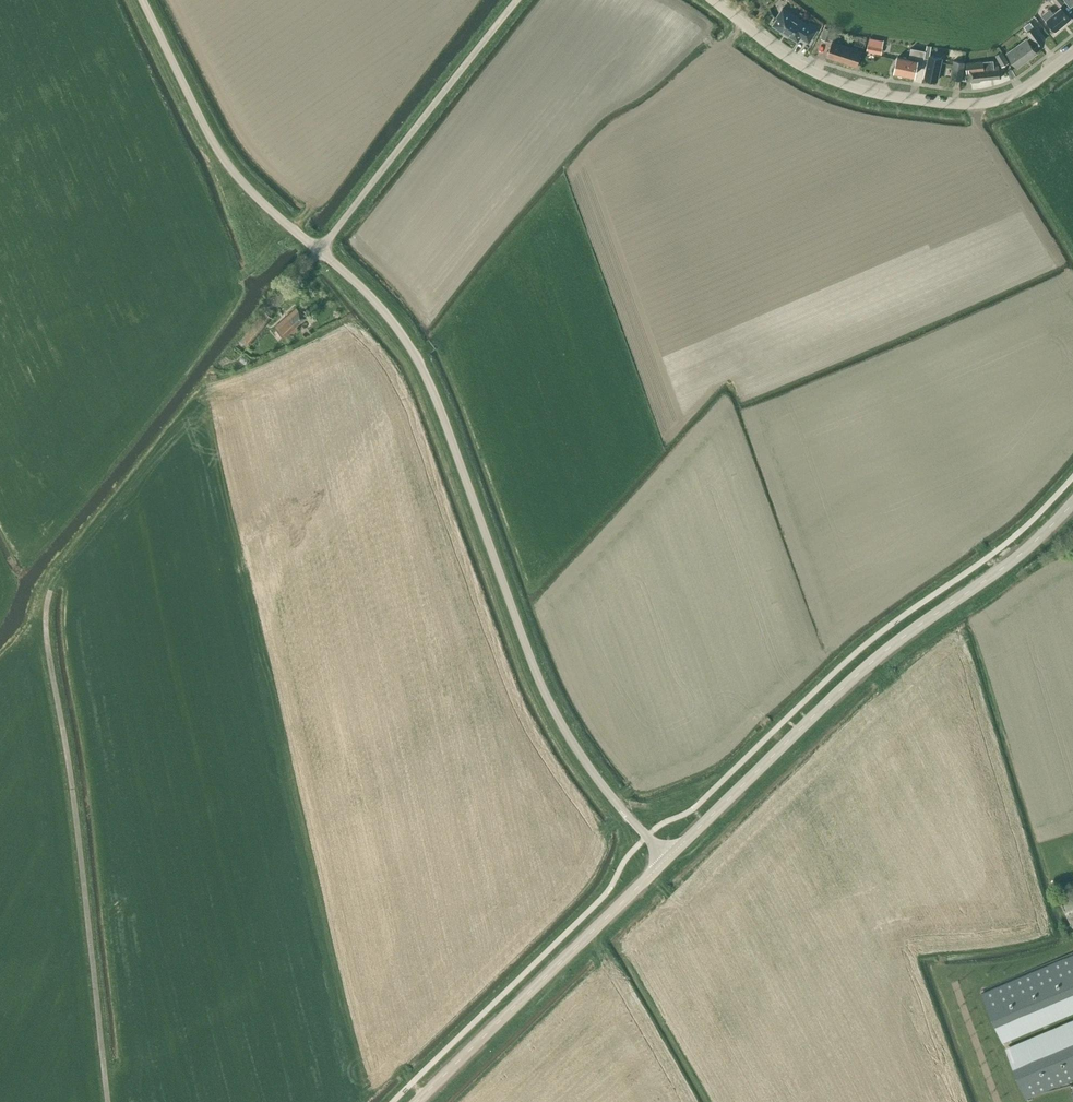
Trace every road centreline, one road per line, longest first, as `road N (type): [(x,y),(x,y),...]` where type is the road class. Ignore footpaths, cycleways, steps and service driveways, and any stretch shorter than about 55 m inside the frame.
road 1 (unclassified): [(667,859),(593,772),(550,703),(420,366),(382,309),(320,251)]
road 2 (tertiary): [(667,859),(872,662),(1020,556),(1072,503)]
road 3 (track): [(109,1101),(44,578)]
road 4 (unclassified): [(713,0),(820,73),(897,97),(973,105),(1000,99),(1072,53)]
road 5 (tertiary): [(417,1101),(667,859)]
road 6 (unclassified): [(320,251),(516,0)]
road 7 (unclassified): [(320,251),(225,162),(143,0)]

